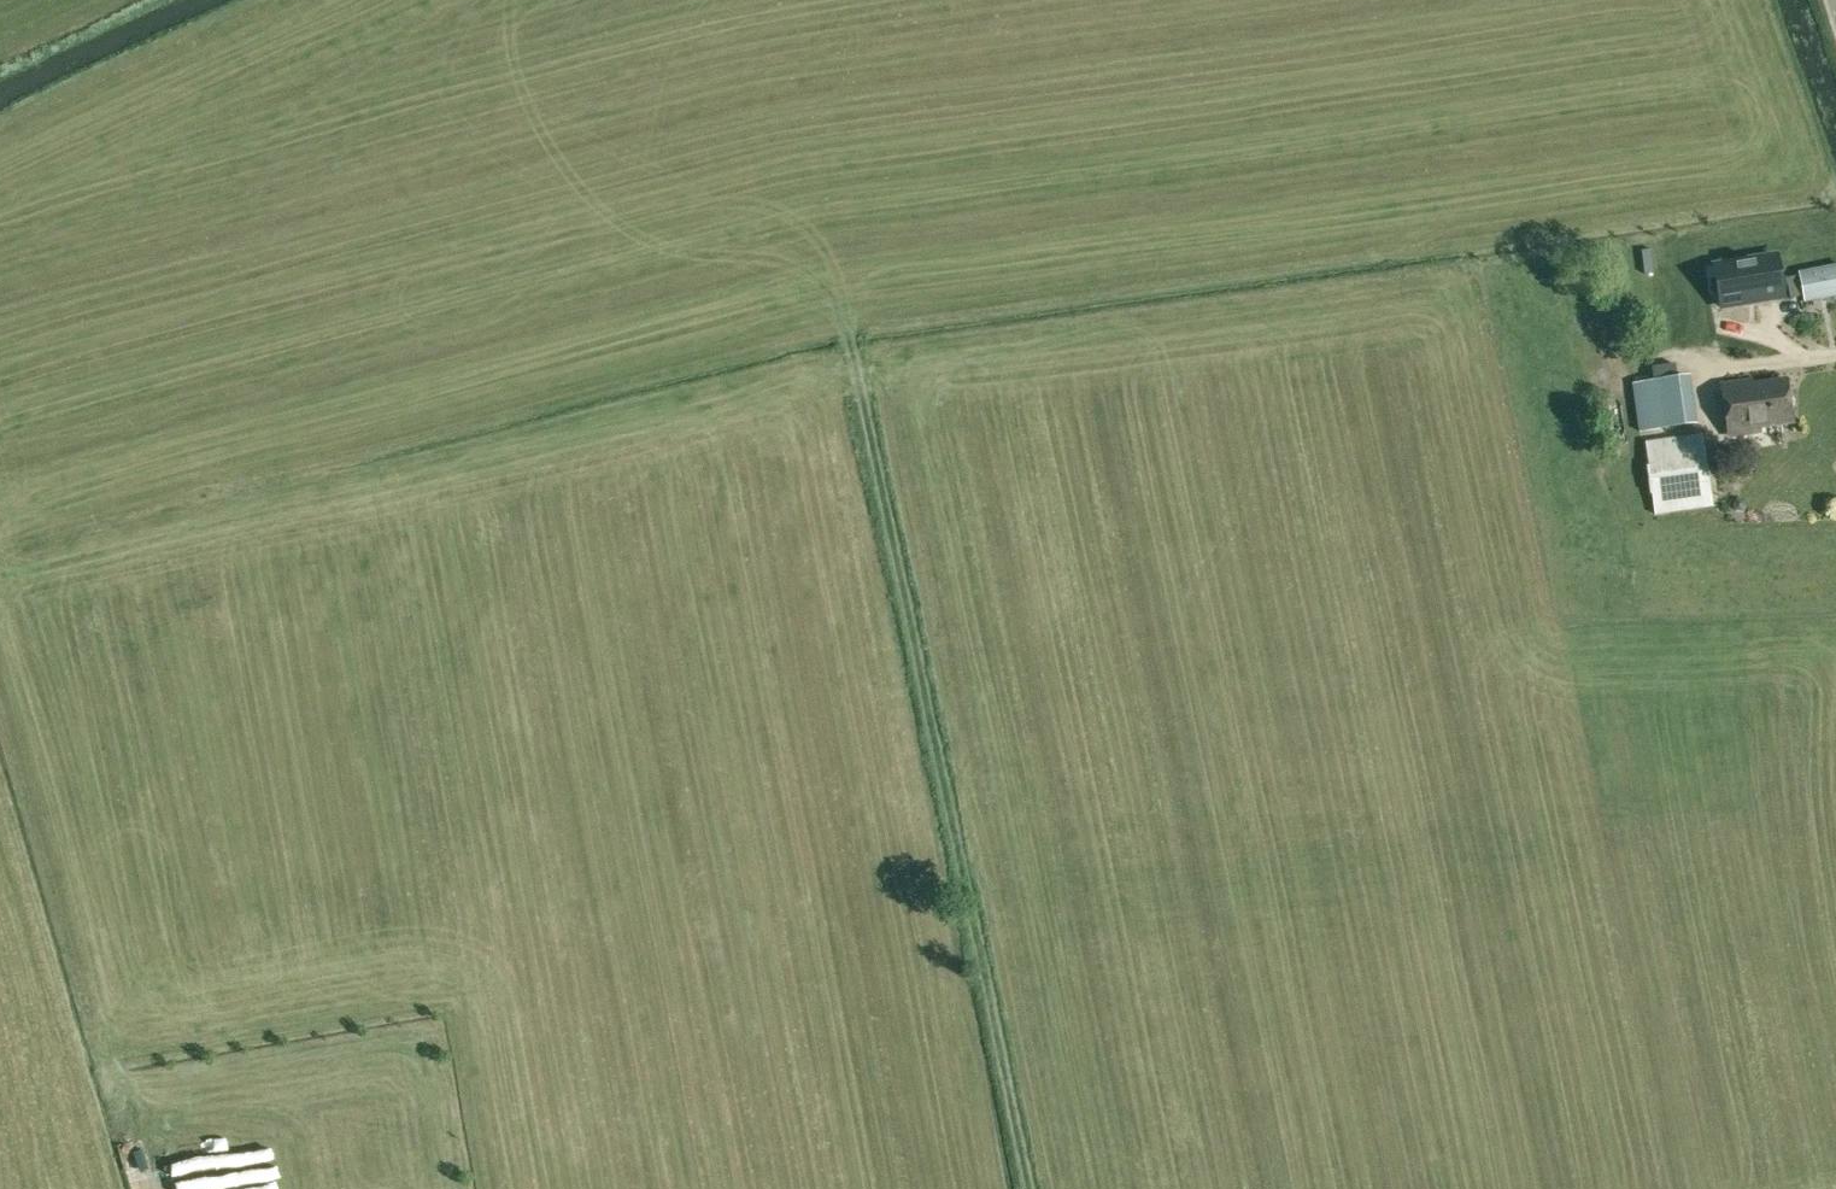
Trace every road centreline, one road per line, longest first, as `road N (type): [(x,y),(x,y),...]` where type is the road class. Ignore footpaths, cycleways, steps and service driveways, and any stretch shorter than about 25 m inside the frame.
road 1 (track): [(1031,1188),(848,339)]

